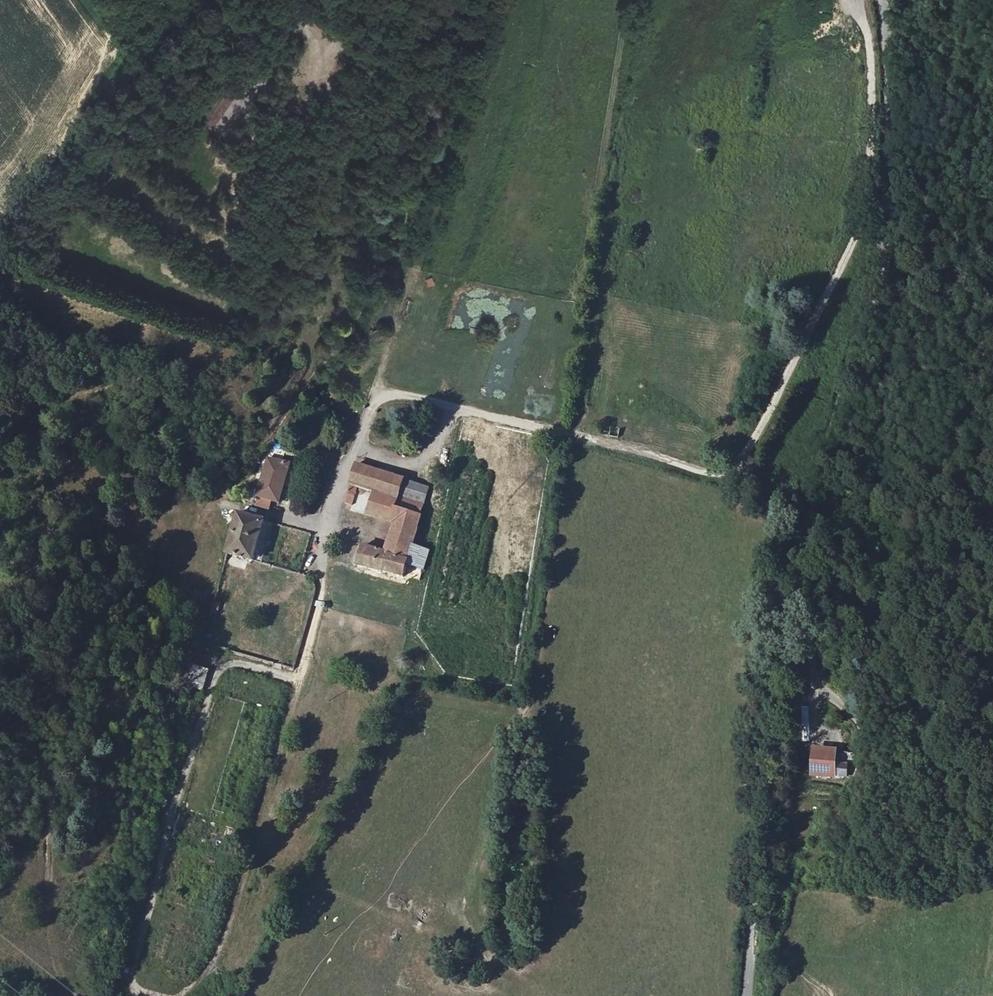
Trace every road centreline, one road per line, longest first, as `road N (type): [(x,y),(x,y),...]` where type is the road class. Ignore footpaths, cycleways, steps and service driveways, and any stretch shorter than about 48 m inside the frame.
road 1 (unclassified): [(884,0),(892,168),(868,316),(795,567),(745,995)]
road 2 (track): [(323,586),(224,941),(181,995)]
road 3 (track): [(144,995),(129,976),(216,671),(239,663)]

